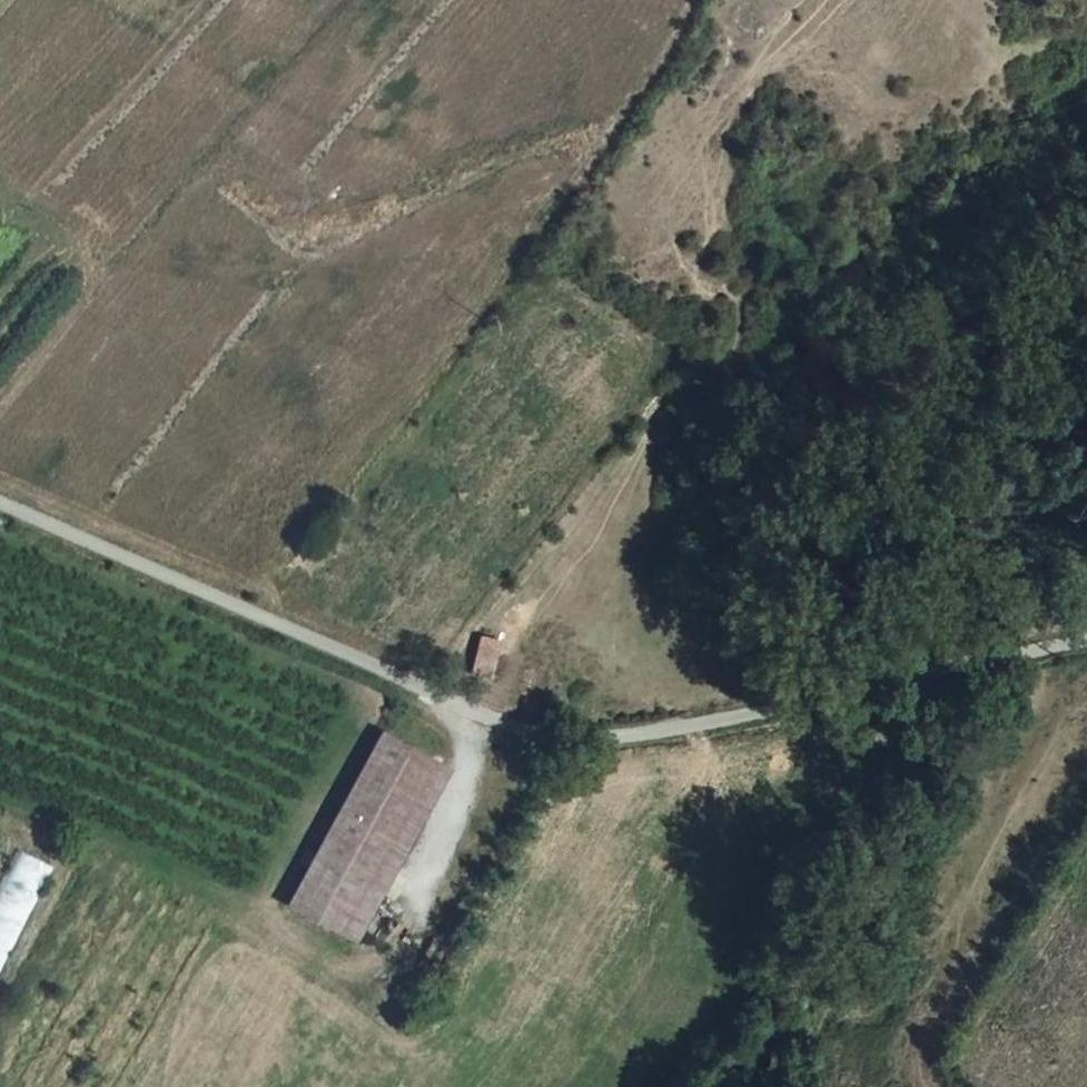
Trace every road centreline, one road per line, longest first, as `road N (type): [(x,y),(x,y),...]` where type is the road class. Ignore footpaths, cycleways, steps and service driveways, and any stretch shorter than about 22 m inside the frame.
road 1 (unclassified): [(1086,642),(622,740),(529,728),(0,502)]

